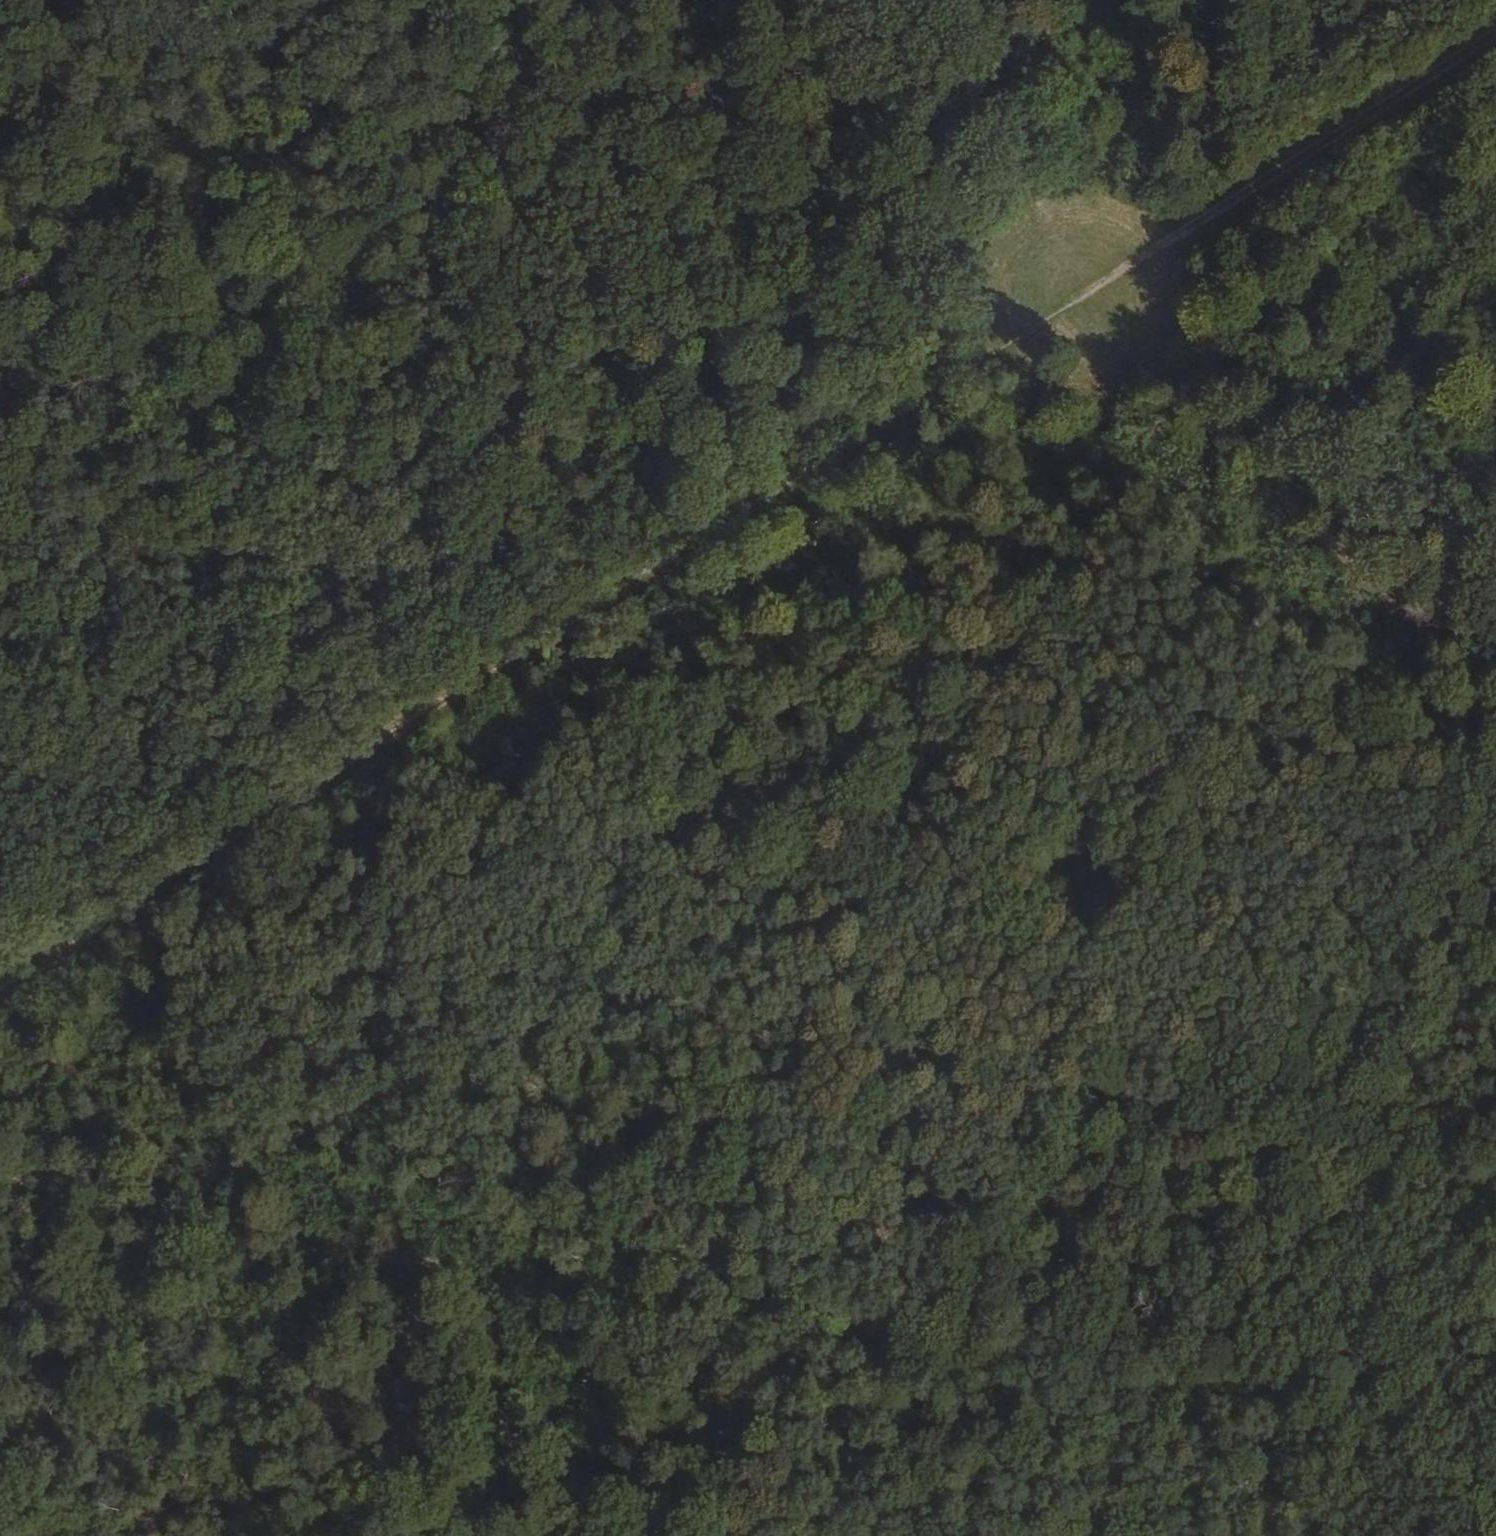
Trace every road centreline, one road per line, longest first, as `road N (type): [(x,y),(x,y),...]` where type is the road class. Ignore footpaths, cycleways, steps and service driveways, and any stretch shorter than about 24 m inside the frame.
road 1 (track): [(1495,56),(0,1000)]
road 2 (track): [(1495,719),(1074,264),(1010,10),(998,0)]

